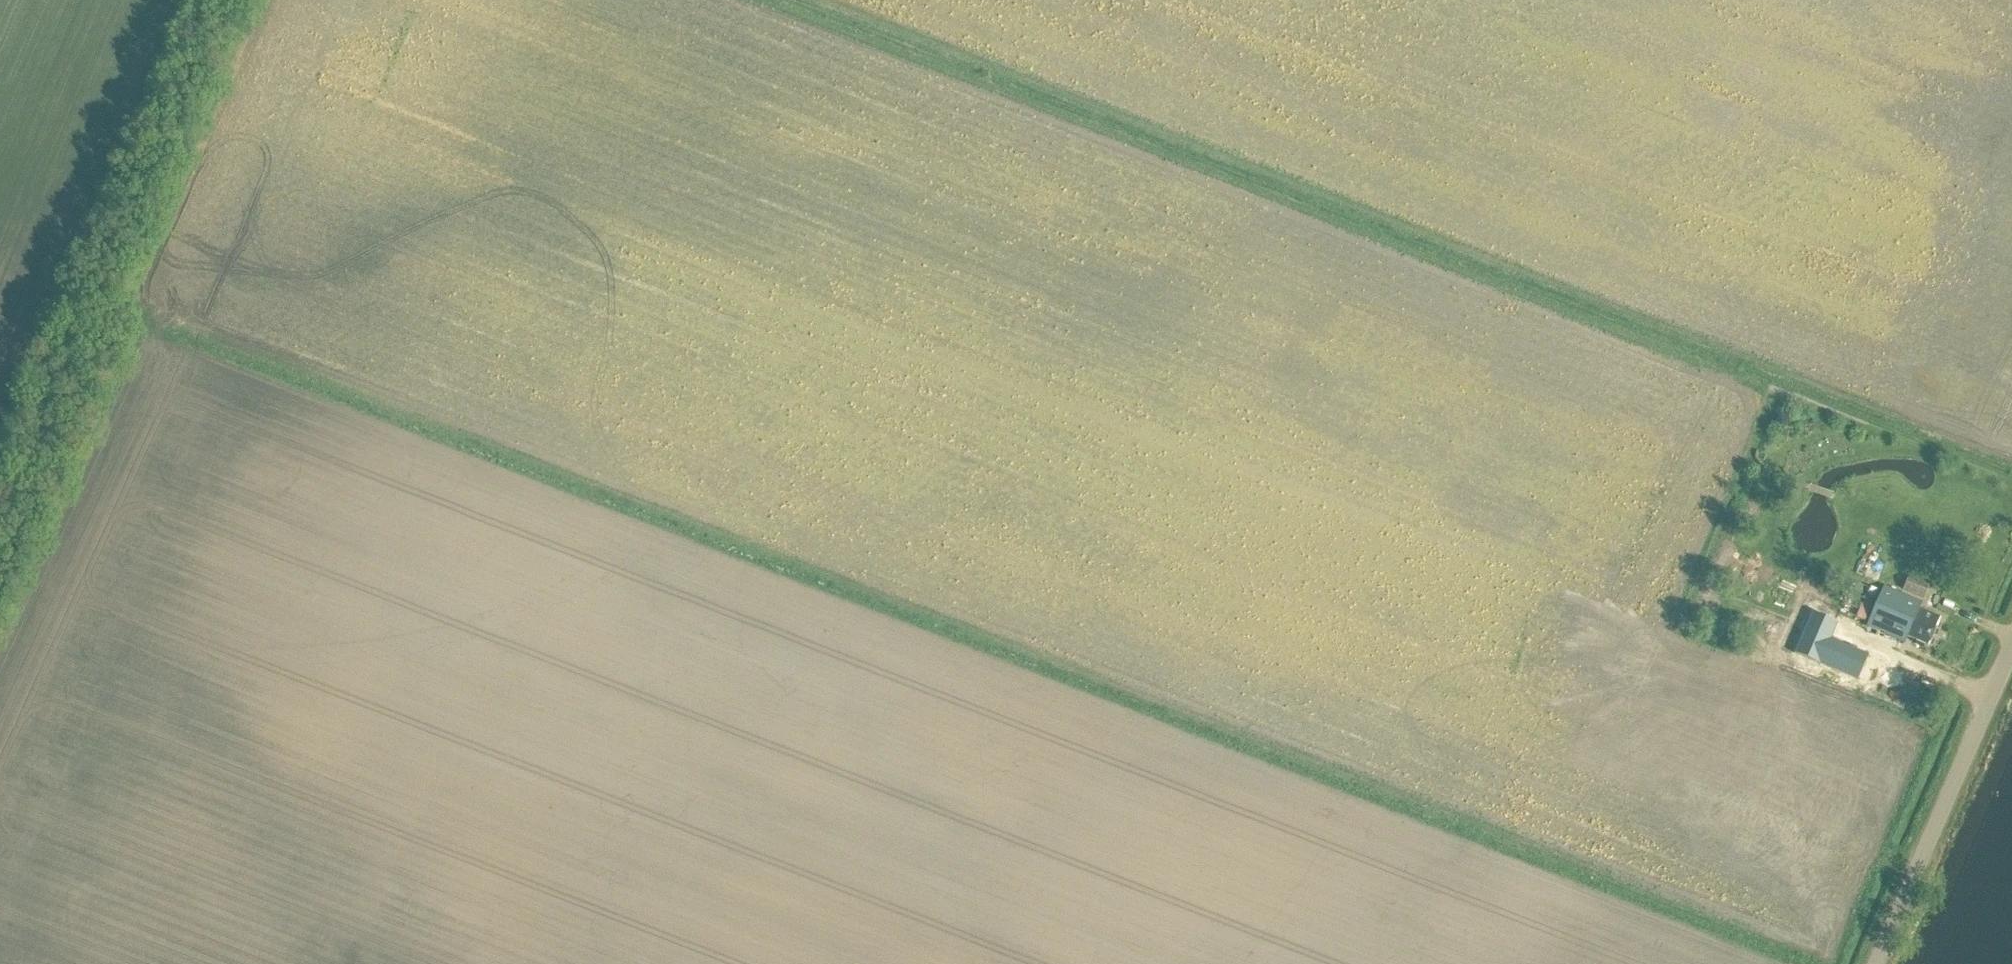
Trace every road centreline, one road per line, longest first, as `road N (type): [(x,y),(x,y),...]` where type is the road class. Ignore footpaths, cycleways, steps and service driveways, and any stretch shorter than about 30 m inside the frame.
road 1 (unclassified): [(1878,963),(2011,652)]

